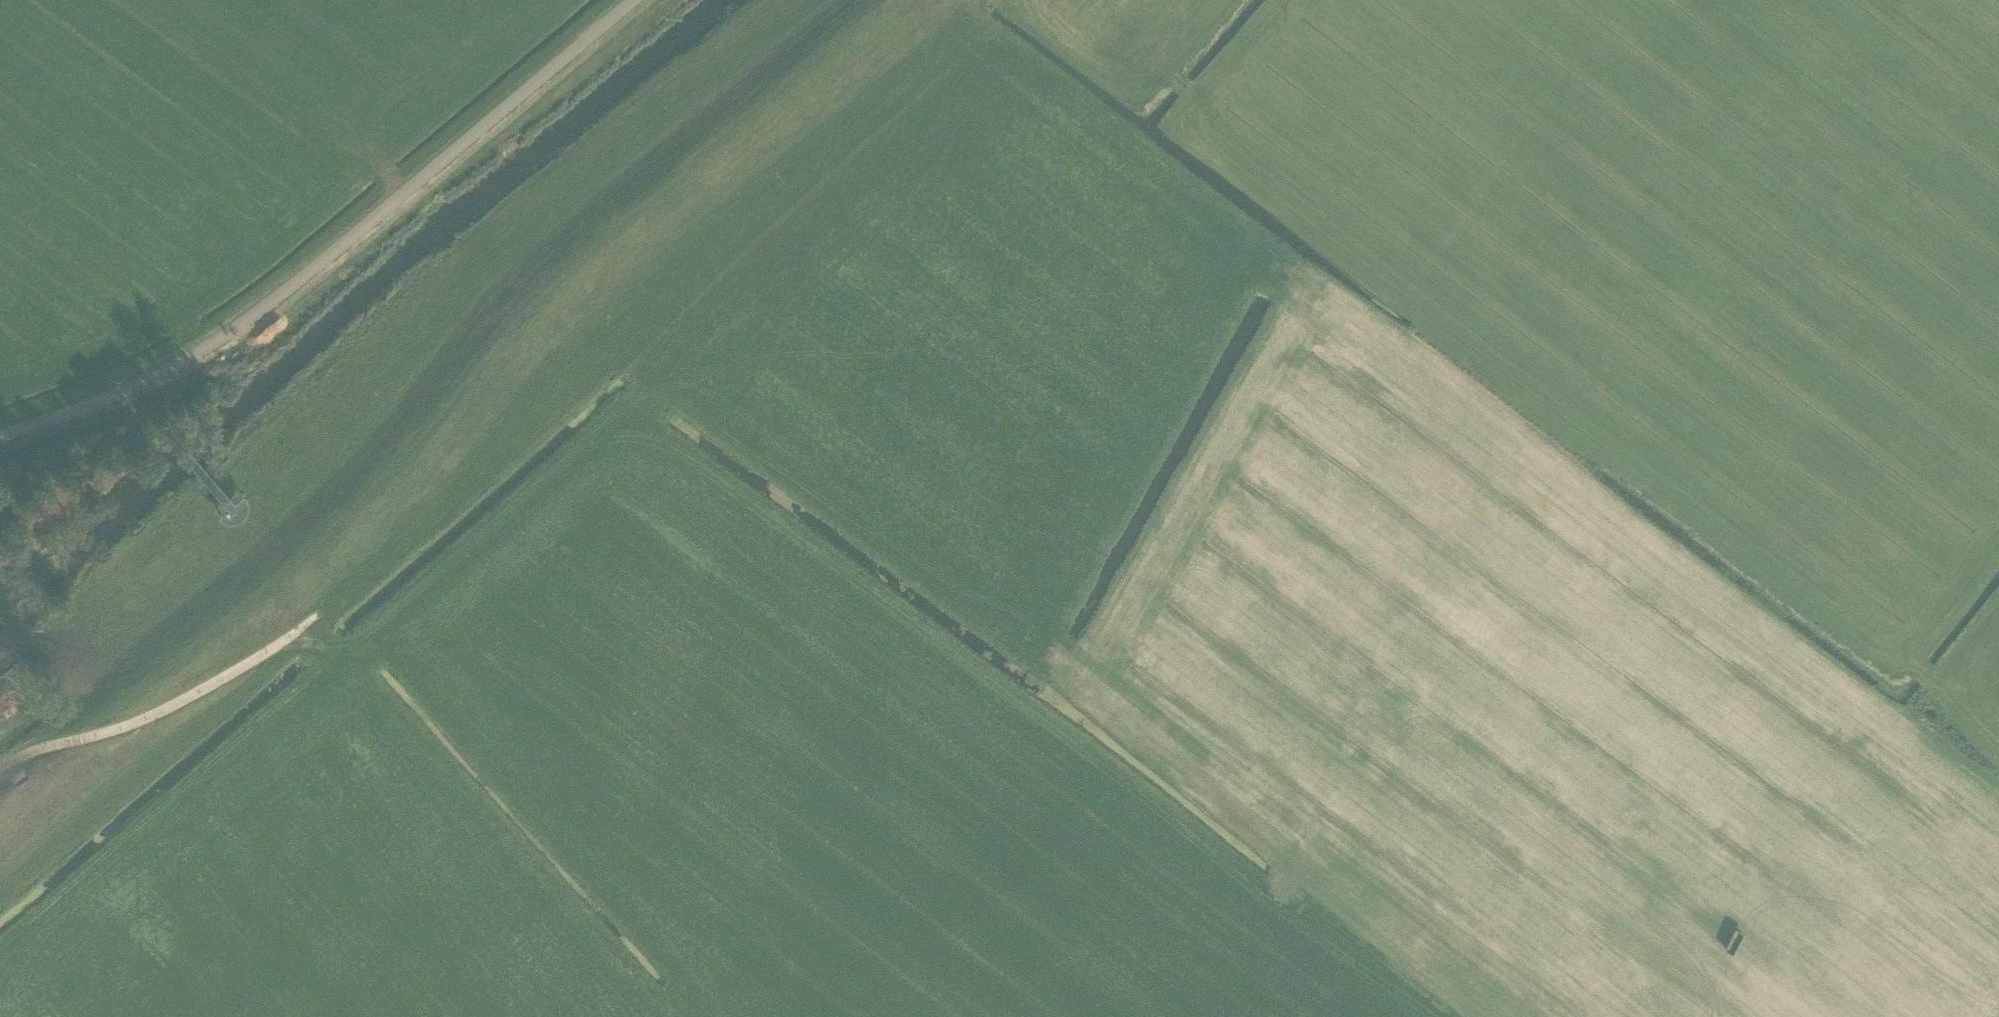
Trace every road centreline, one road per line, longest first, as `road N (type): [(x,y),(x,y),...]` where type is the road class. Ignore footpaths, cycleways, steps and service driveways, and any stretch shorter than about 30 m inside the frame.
road 1 (unclassified): [(0,437),(127,390),(225,336),(635,0)]
road 2 (track): [(0,769),(154,714),(319,615)]

